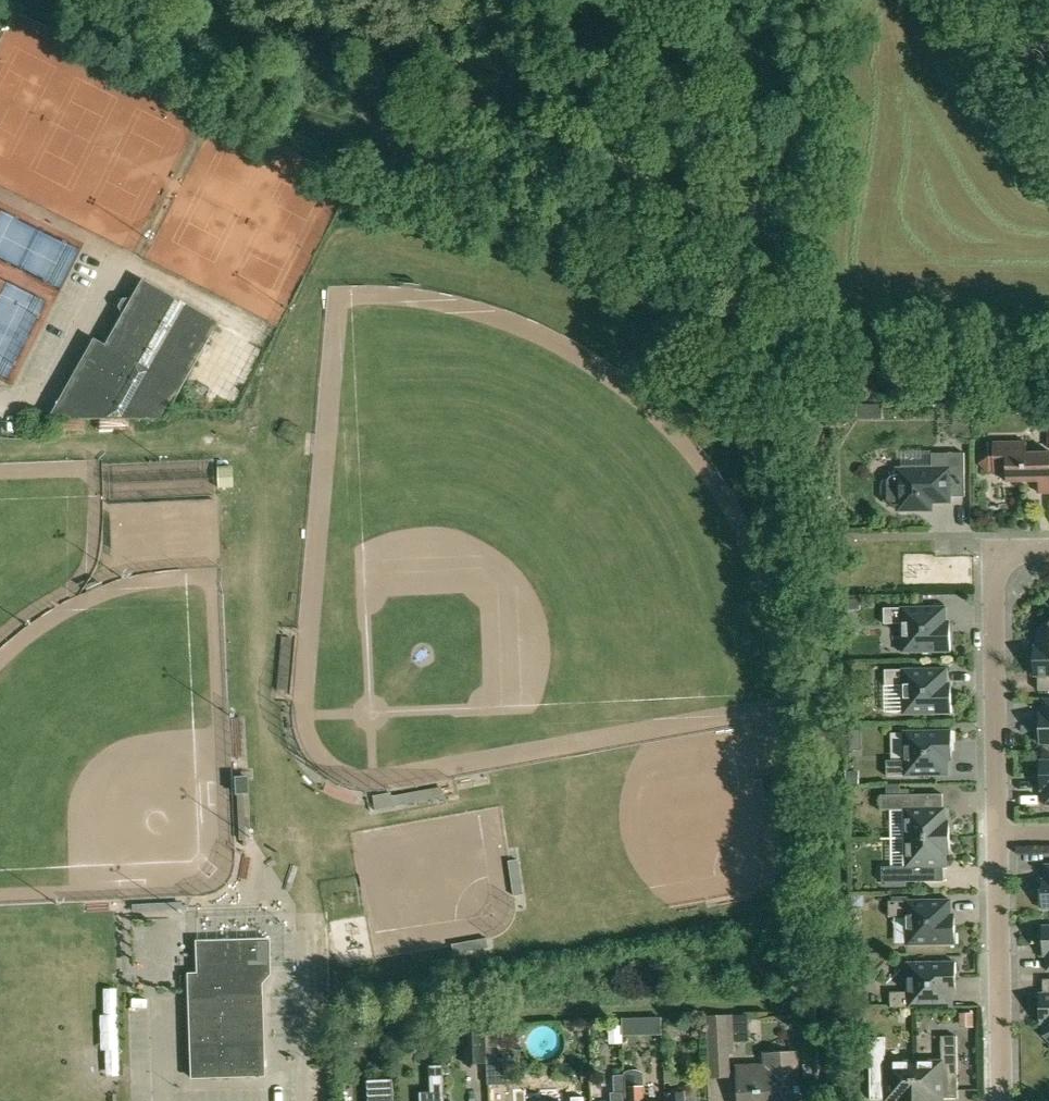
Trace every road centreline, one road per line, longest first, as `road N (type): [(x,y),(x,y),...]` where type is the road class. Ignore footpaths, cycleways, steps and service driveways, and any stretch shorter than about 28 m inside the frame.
road 1 (unclassified): [(1000,838),(994,554),(1048,553)]
road 2 (unclassified): [(1004,1100),(1000,838)]

